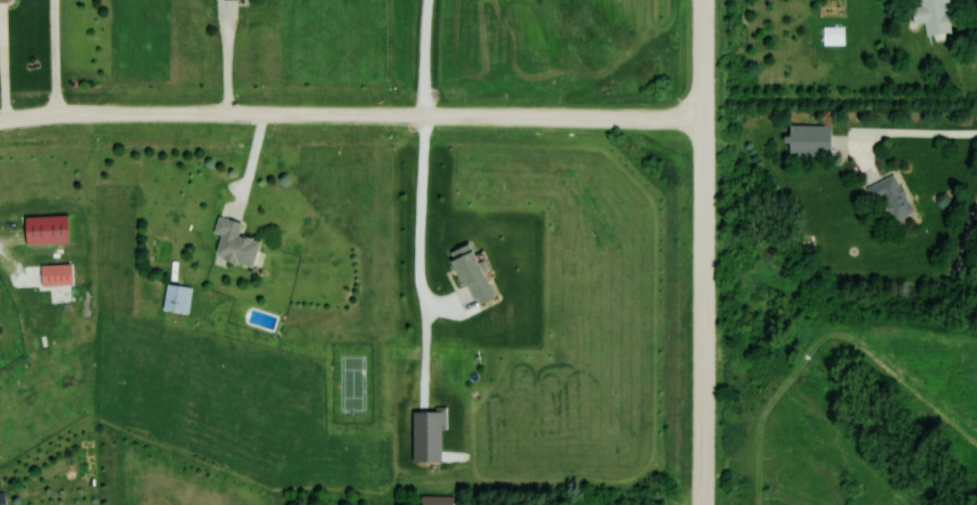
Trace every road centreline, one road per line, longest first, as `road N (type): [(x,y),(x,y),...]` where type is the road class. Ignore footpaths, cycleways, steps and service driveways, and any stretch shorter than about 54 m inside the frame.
road 1 (residential): [(704,116),(0,119)]
road 2 (residential): [(703,504),(704,0)]

